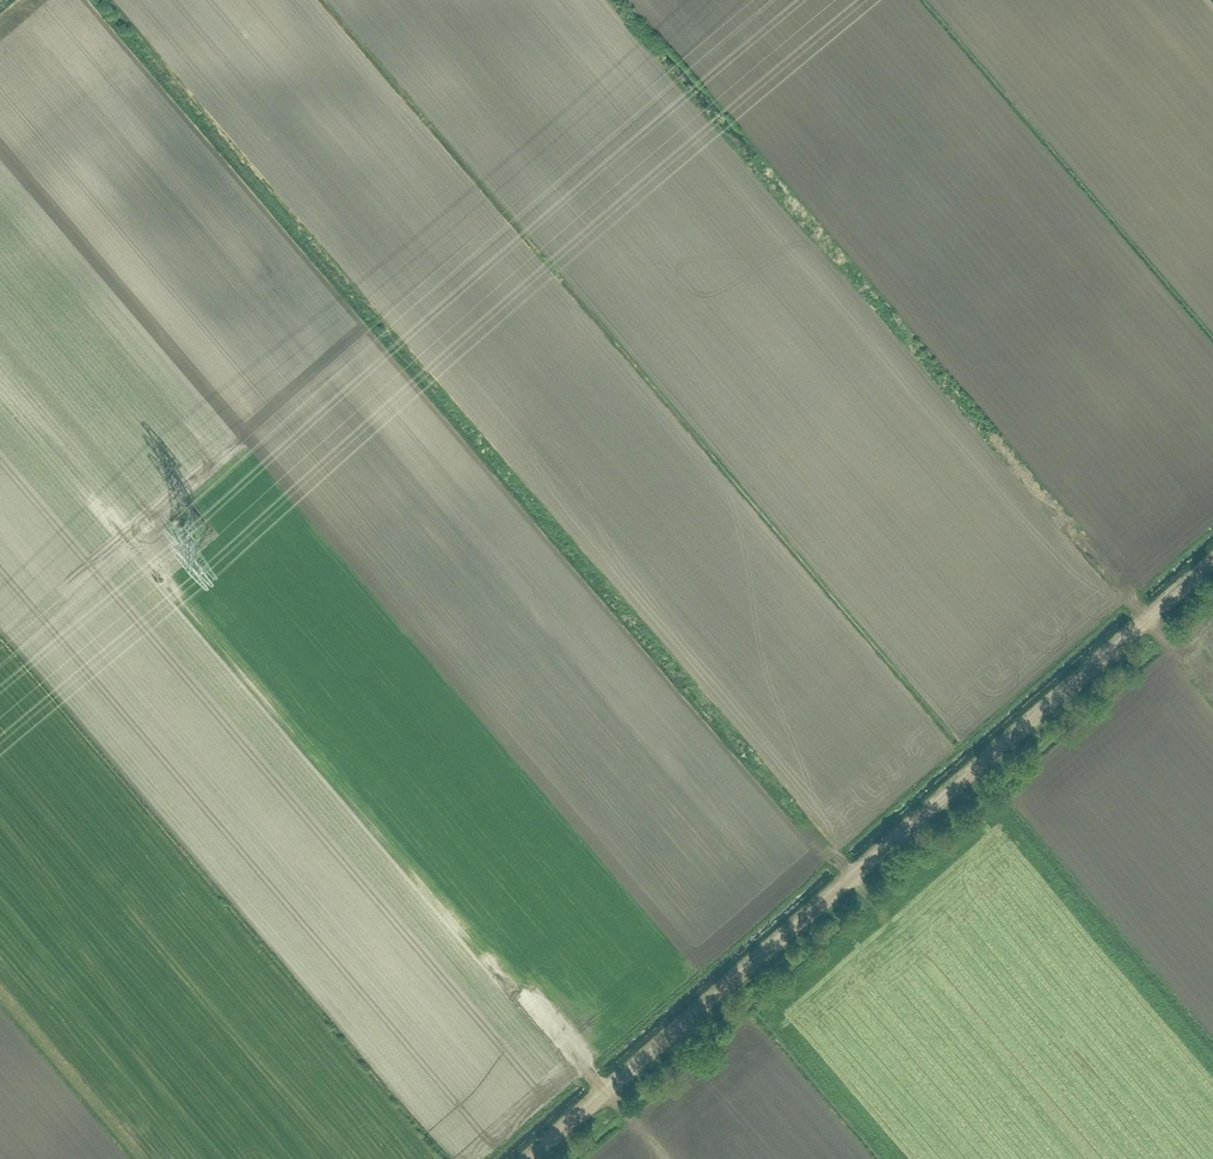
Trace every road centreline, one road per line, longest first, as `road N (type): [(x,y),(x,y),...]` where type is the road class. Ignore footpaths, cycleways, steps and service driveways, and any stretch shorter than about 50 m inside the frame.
road 1 (unclassified): [(527,1158),(1212,561)]

